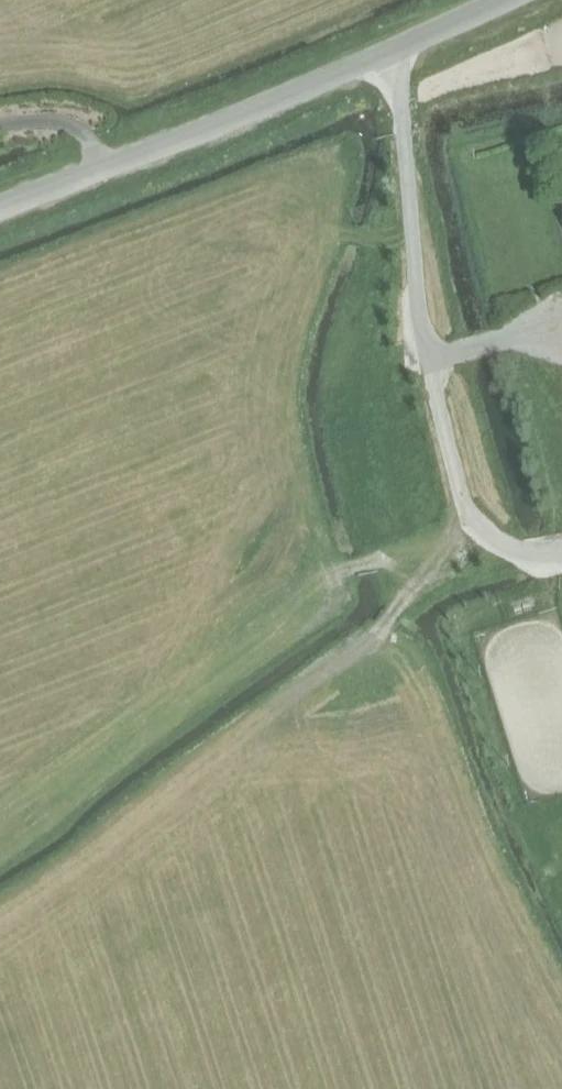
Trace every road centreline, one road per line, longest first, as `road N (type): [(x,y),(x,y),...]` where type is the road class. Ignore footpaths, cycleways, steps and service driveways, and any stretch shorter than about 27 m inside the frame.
road 1 (secondary): [(0,199),(239,108),(473,0)]

